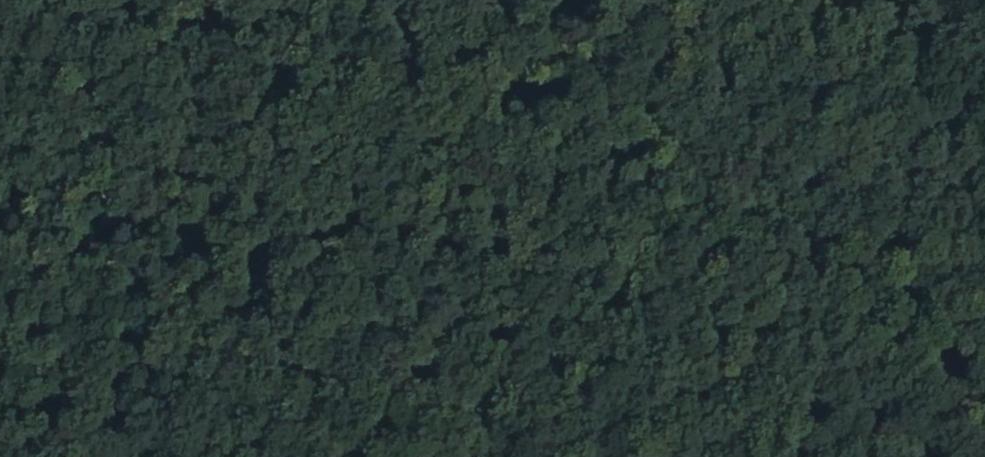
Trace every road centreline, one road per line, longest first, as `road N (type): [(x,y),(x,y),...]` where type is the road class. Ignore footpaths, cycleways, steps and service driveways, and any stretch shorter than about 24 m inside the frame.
road 1 (track): [(984,199),(927,75),(909,0)]

